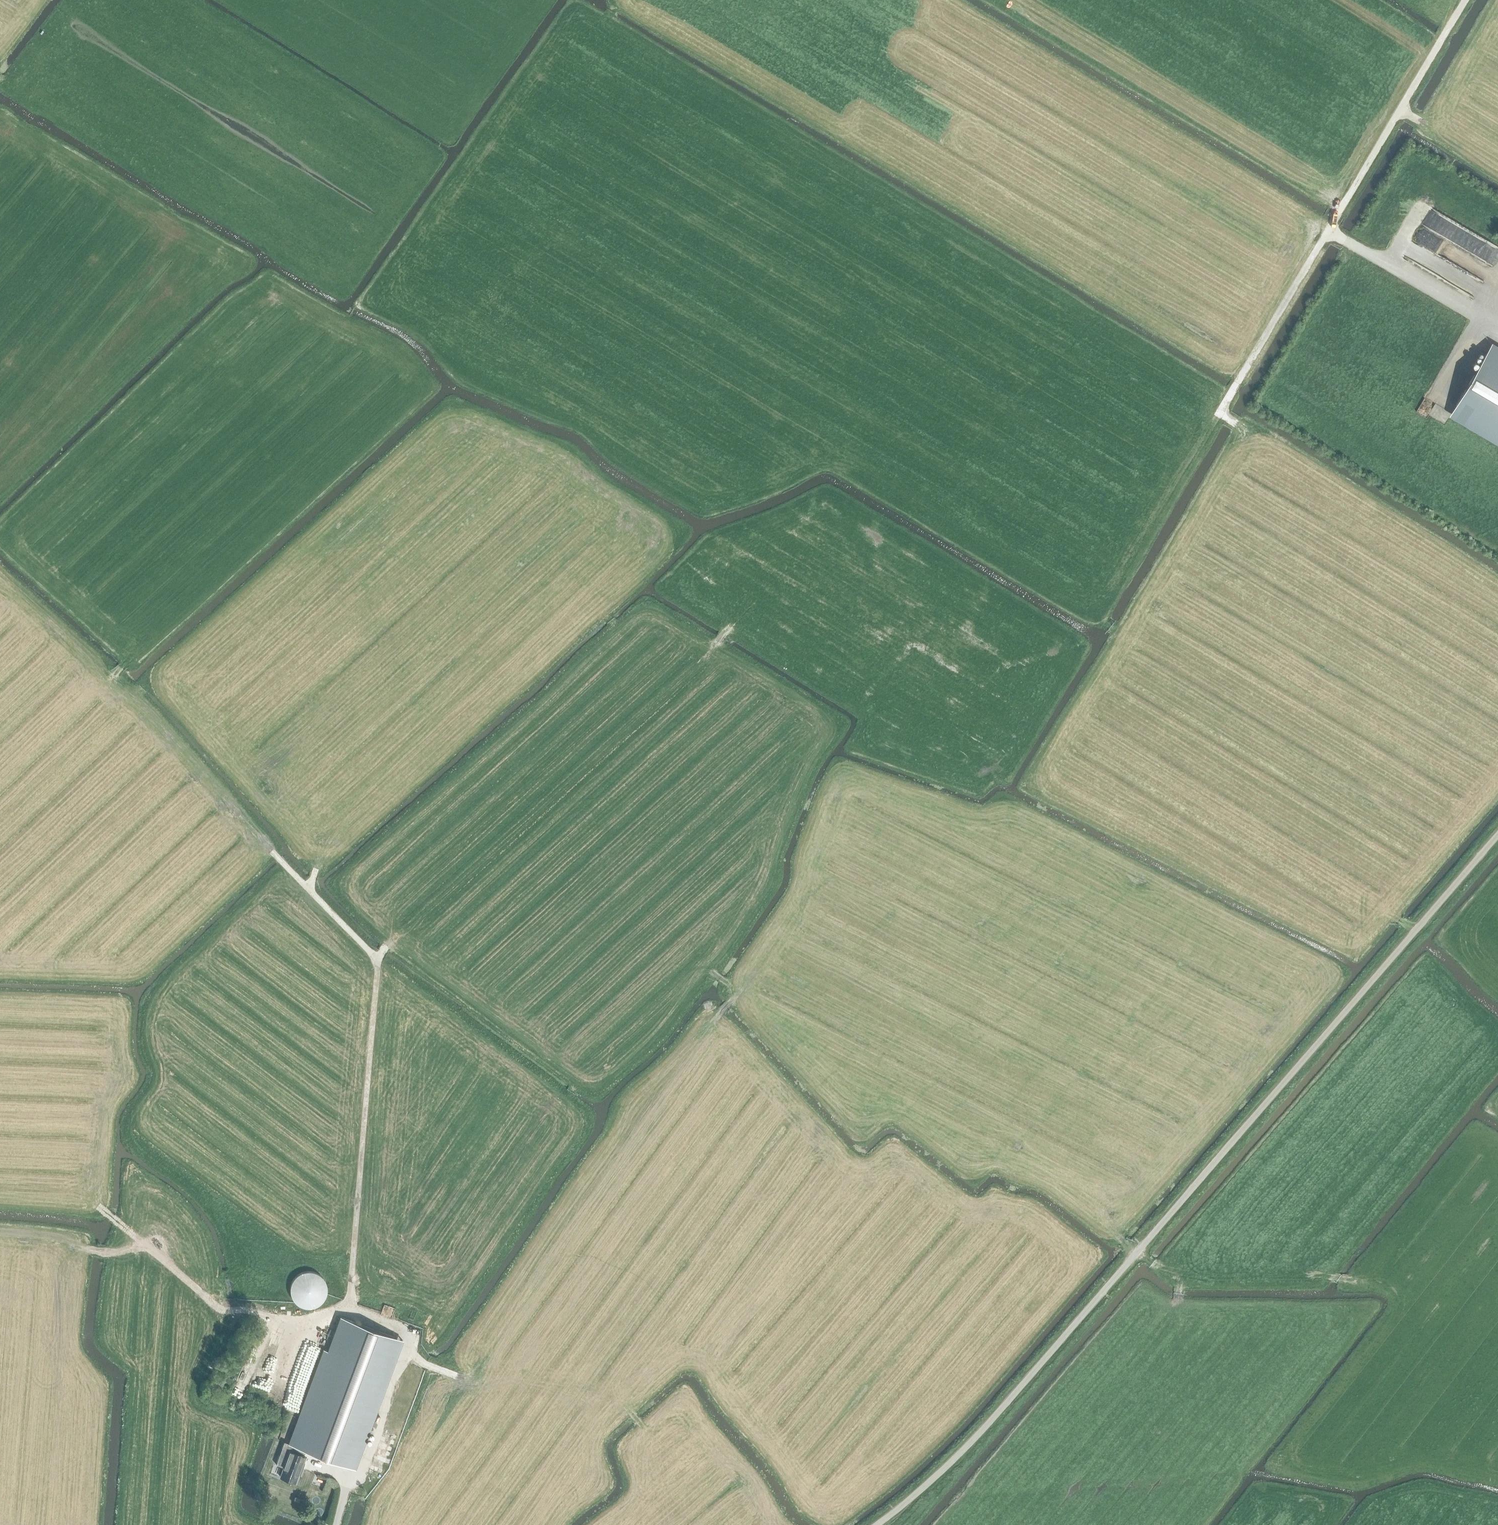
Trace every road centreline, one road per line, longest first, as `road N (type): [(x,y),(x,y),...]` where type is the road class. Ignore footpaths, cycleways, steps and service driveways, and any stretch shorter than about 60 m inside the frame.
road 1 (unclassified): [(878,1524),(1019,1392),(1497,836)]

